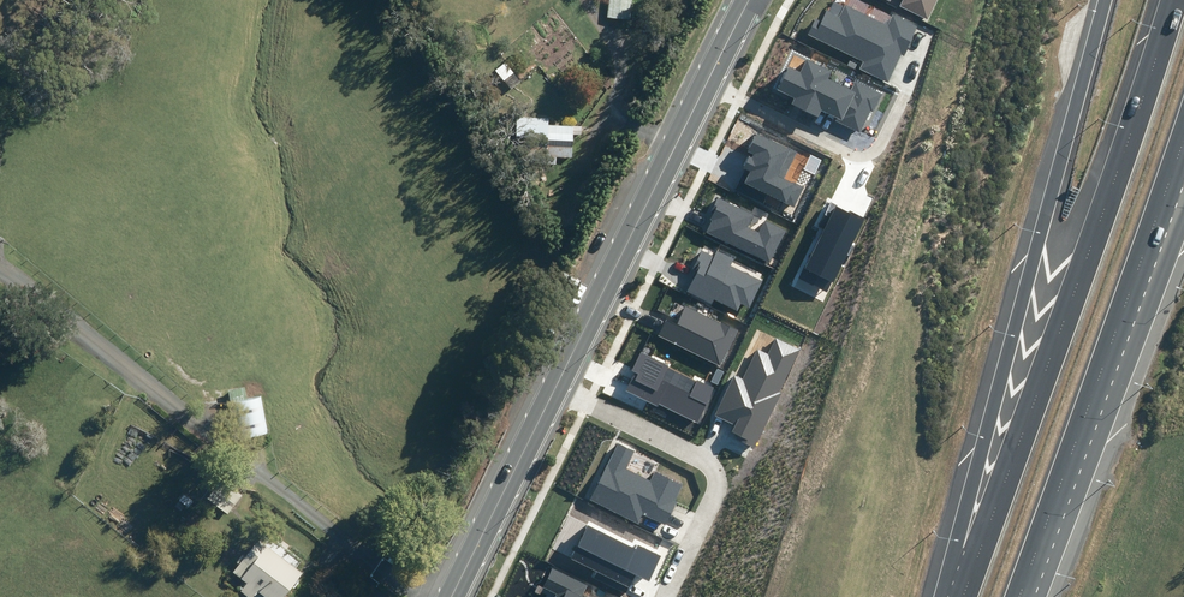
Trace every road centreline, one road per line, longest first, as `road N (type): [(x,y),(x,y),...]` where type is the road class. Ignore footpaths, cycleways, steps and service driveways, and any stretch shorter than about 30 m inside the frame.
road 1 (tertiary): [(447,596),(747,0)]
road 2 (motorway): [(963,596),(1173,0)]
road 3 (motorway): [(947,596),(1107,0)]
road 4 (track): [(429,596),(0,274)]
road 5 (motorway): [(1127,299),(1022,596)]
road 6 (motorway): [(1183,142),(1127,299)]

